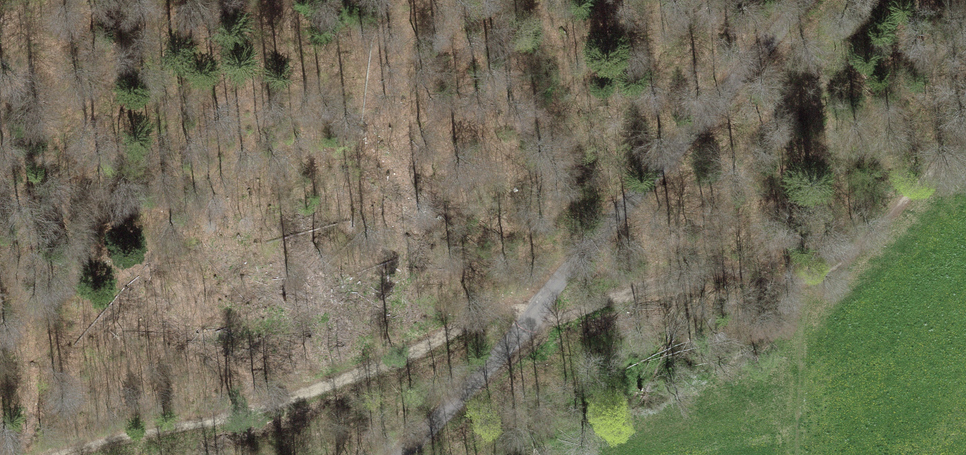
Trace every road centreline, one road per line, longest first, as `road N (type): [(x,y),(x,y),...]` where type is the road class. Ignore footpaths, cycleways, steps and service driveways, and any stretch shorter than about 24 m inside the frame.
road 1 (track): [(965,129),(882,208),(789,273),(700,260),(550,321),(509,307),(345,377),(64,454)]
road 2 (unclassified): [(528,316),(799,0)]
road 3 (residential): [(409,454),(528,316)]
road 4 (track): [(782,454),(789,273)]

